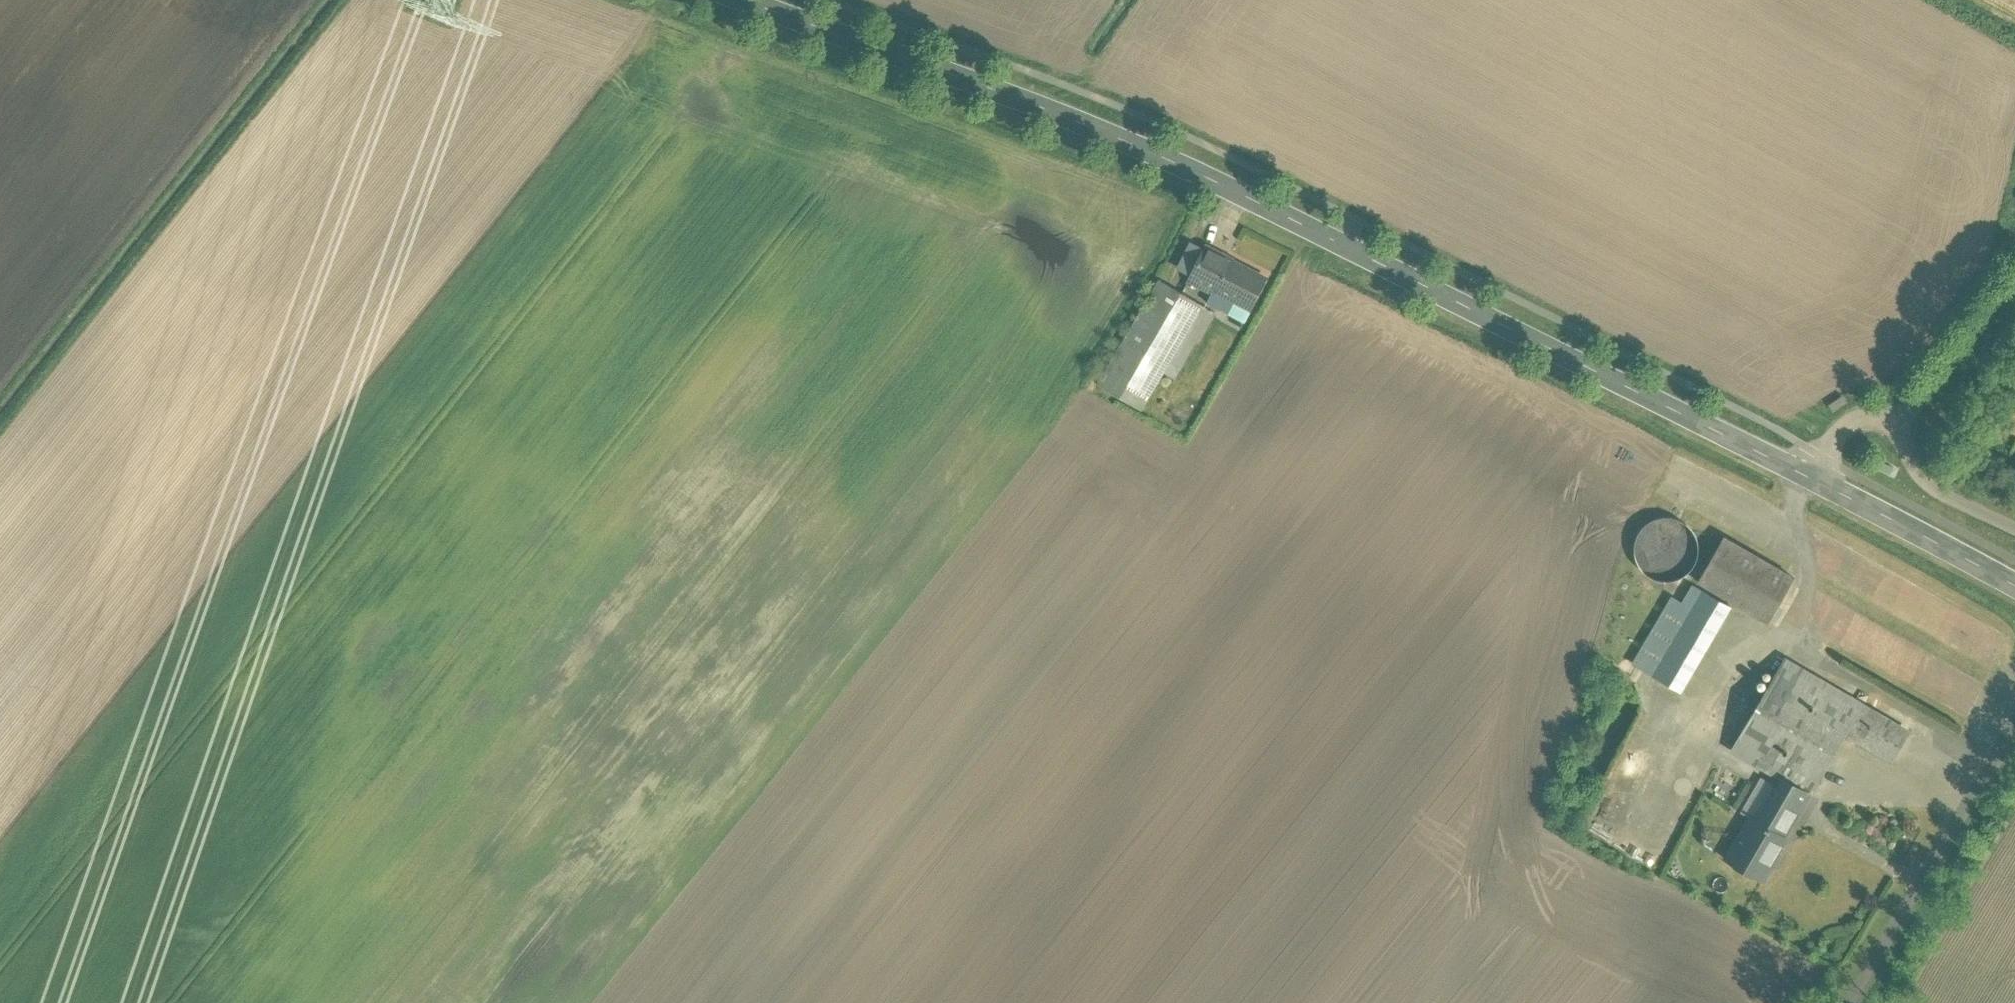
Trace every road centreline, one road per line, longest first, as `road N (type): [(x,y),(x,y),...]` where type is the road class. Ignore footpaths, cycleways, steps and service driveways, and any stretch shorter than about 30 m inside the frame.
road 1 (tertiary): [(748,0),(1103,127),(1807,469)]
road 2 (residential): [(2014,723),(1855,1002)]
road 3 (residential): [(1807,469),(1847,421),(1877,408),(1895,419),(1932,478),(2014,518)]
road 4 (tertiary): [(1807,469),(2014,579)]

